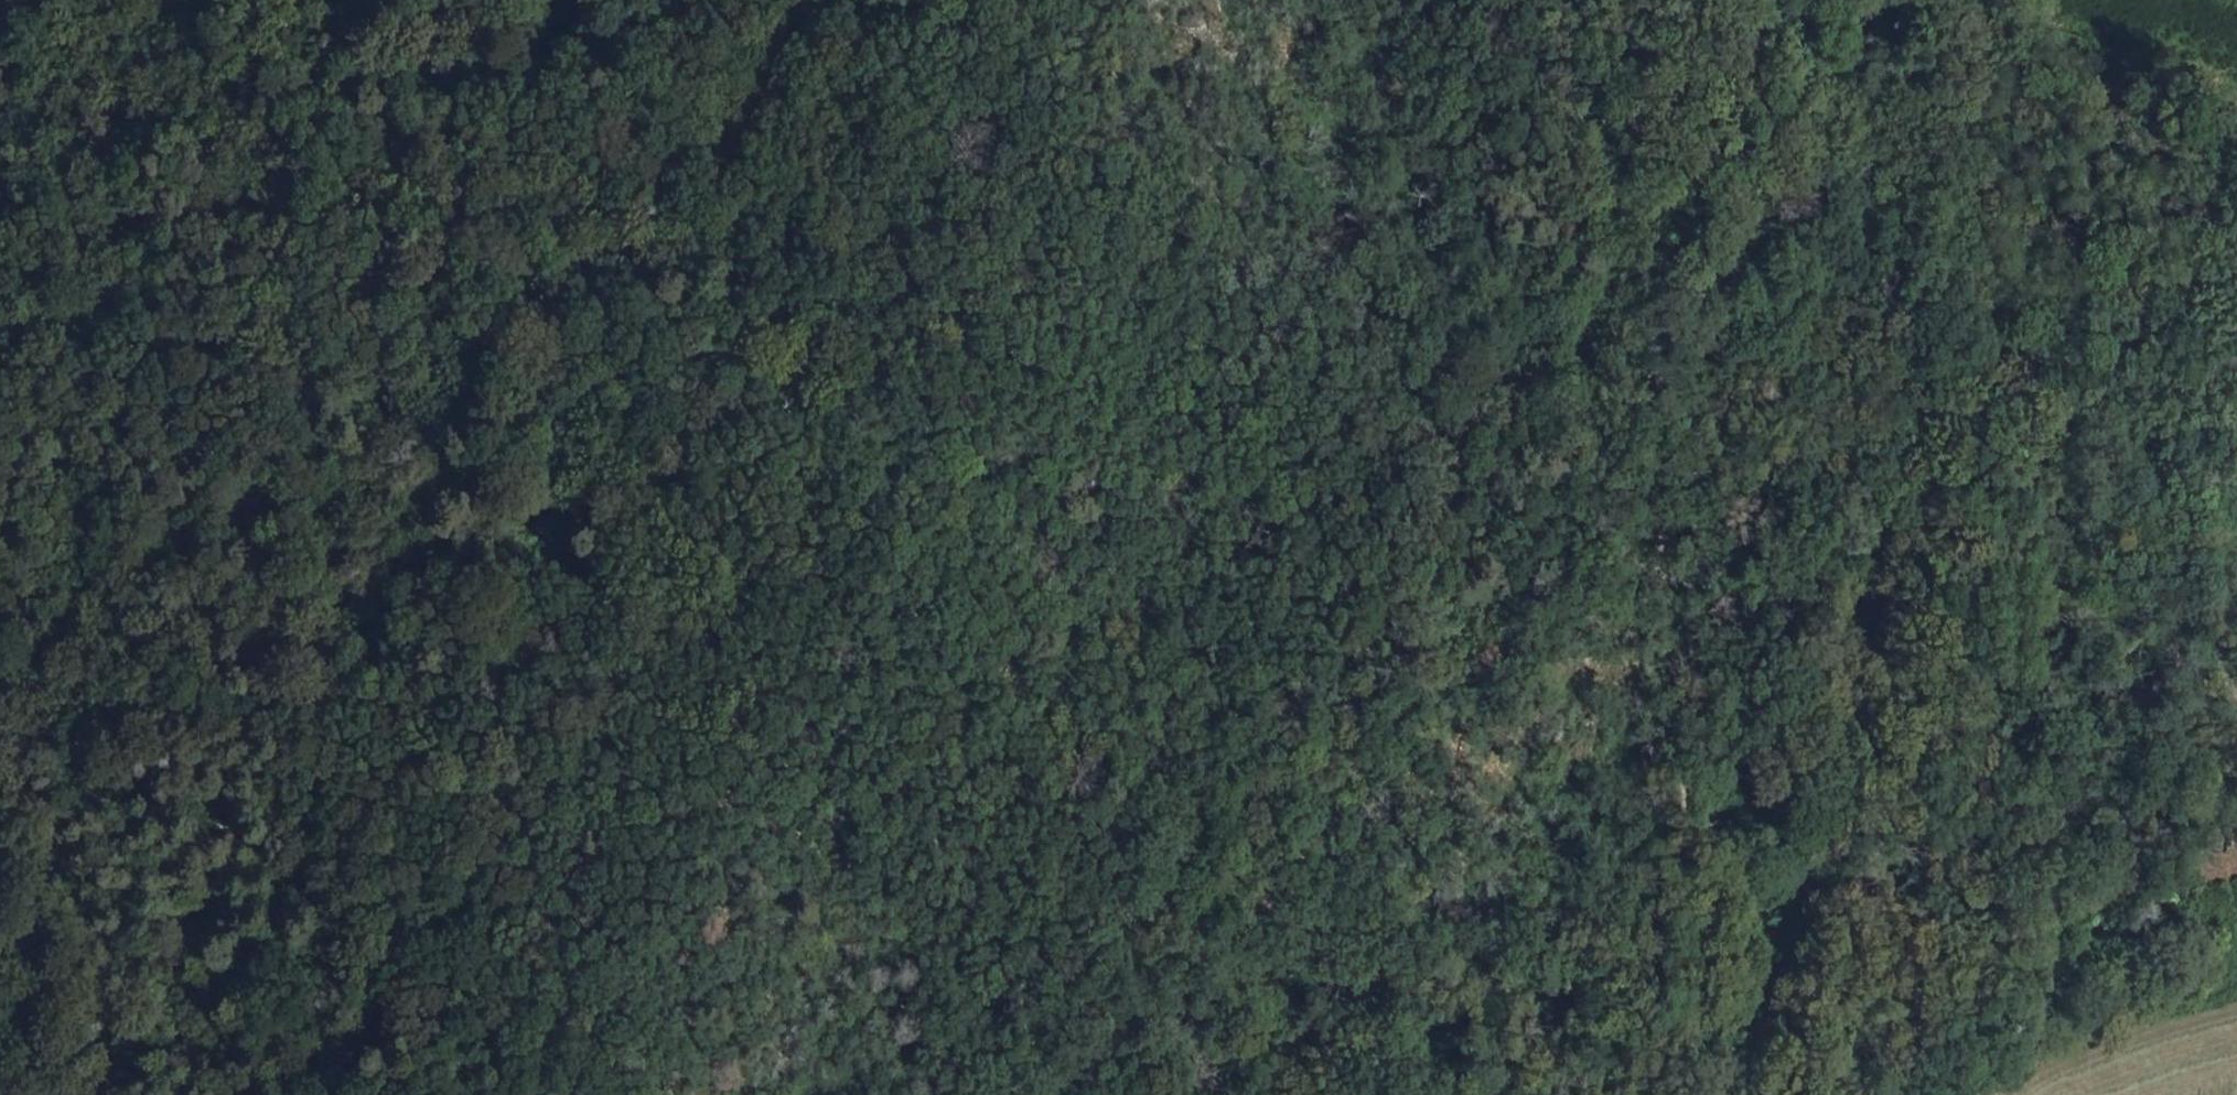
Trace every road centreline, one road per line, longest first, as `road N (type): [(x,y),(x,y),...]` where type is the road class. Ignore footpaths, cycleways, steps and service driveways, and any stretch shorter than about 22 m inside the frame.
road 1 (track): [(1660,1094),(1682,922),(1684,829),(1671,690),(1646,88),(1650,0)]
road 2 (track): [(0,874),(99,895),(344,1032),(371,1094)]

